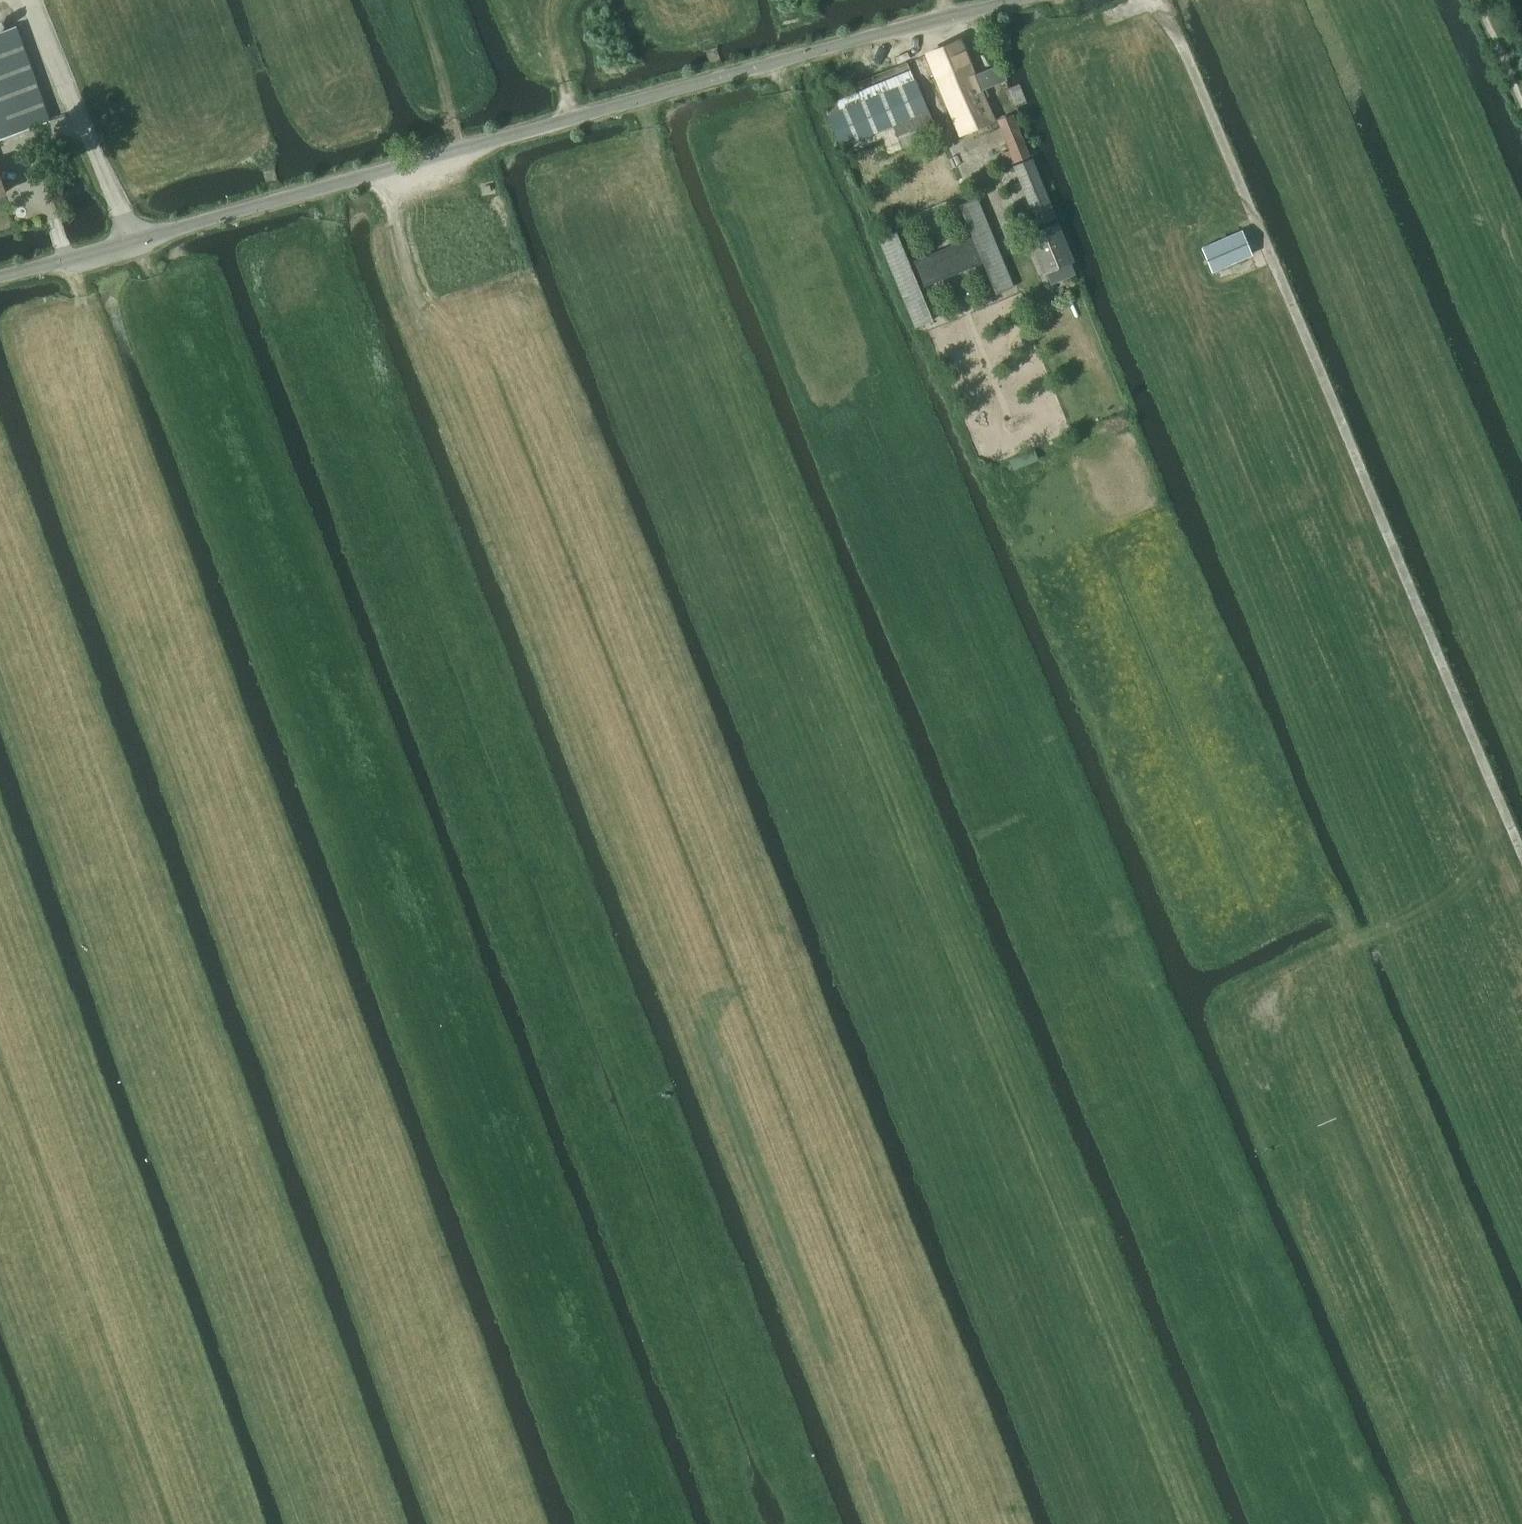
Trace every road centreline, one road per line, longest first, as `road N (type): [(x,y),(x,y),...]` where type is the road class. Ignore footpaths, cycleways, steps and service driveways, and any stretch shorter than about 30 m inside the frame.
road 1 (unclassified): [(0,276),(1002,0)]

